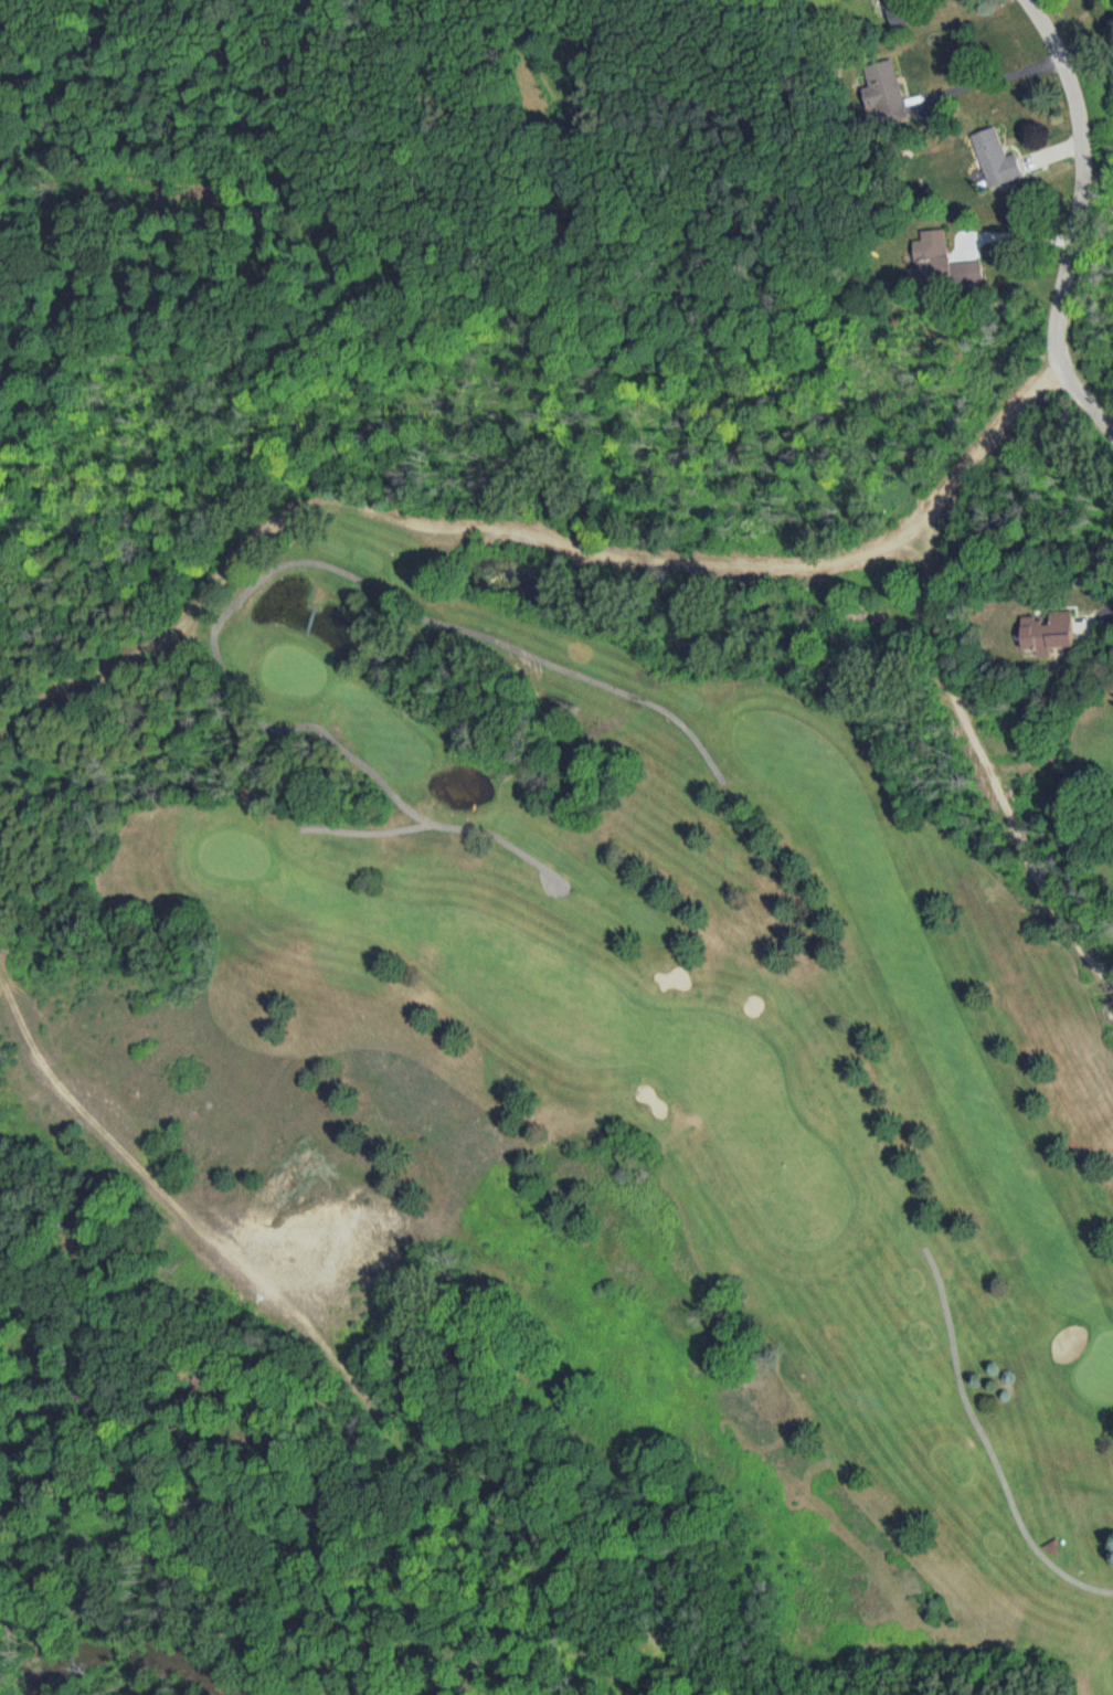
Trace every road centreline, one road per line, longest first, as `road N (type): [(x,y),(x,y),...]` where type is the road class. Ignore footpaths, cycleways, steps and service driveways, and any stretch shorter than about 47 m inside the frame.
road 1 (track): [(1057,352),(877,550),(744,557),(629,549),(424,519),(341,497),(294,511),(139,640),(18,719),(0,742)]
road 2 (residential): [(1029,0),(1060,41),(1085,138),(1057,352),(1112,435)]
road 3 (track): [(0,967),(57,1090),(279,1288)]

